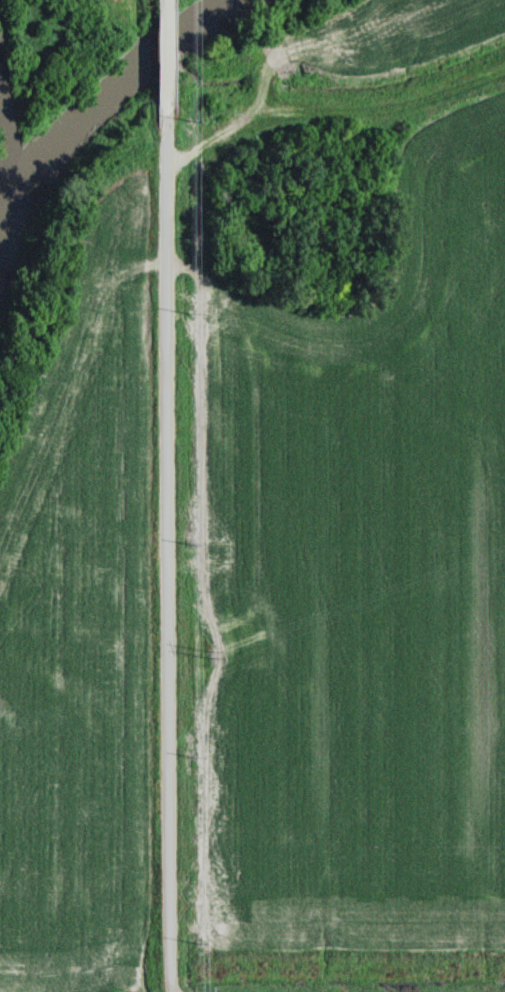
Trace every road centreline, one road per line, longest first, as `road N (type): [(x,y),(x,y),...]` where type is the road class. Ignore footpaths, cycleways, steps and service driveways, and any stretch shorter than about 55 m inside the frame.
road 1 (residential): [(169,991),(166,110)]

